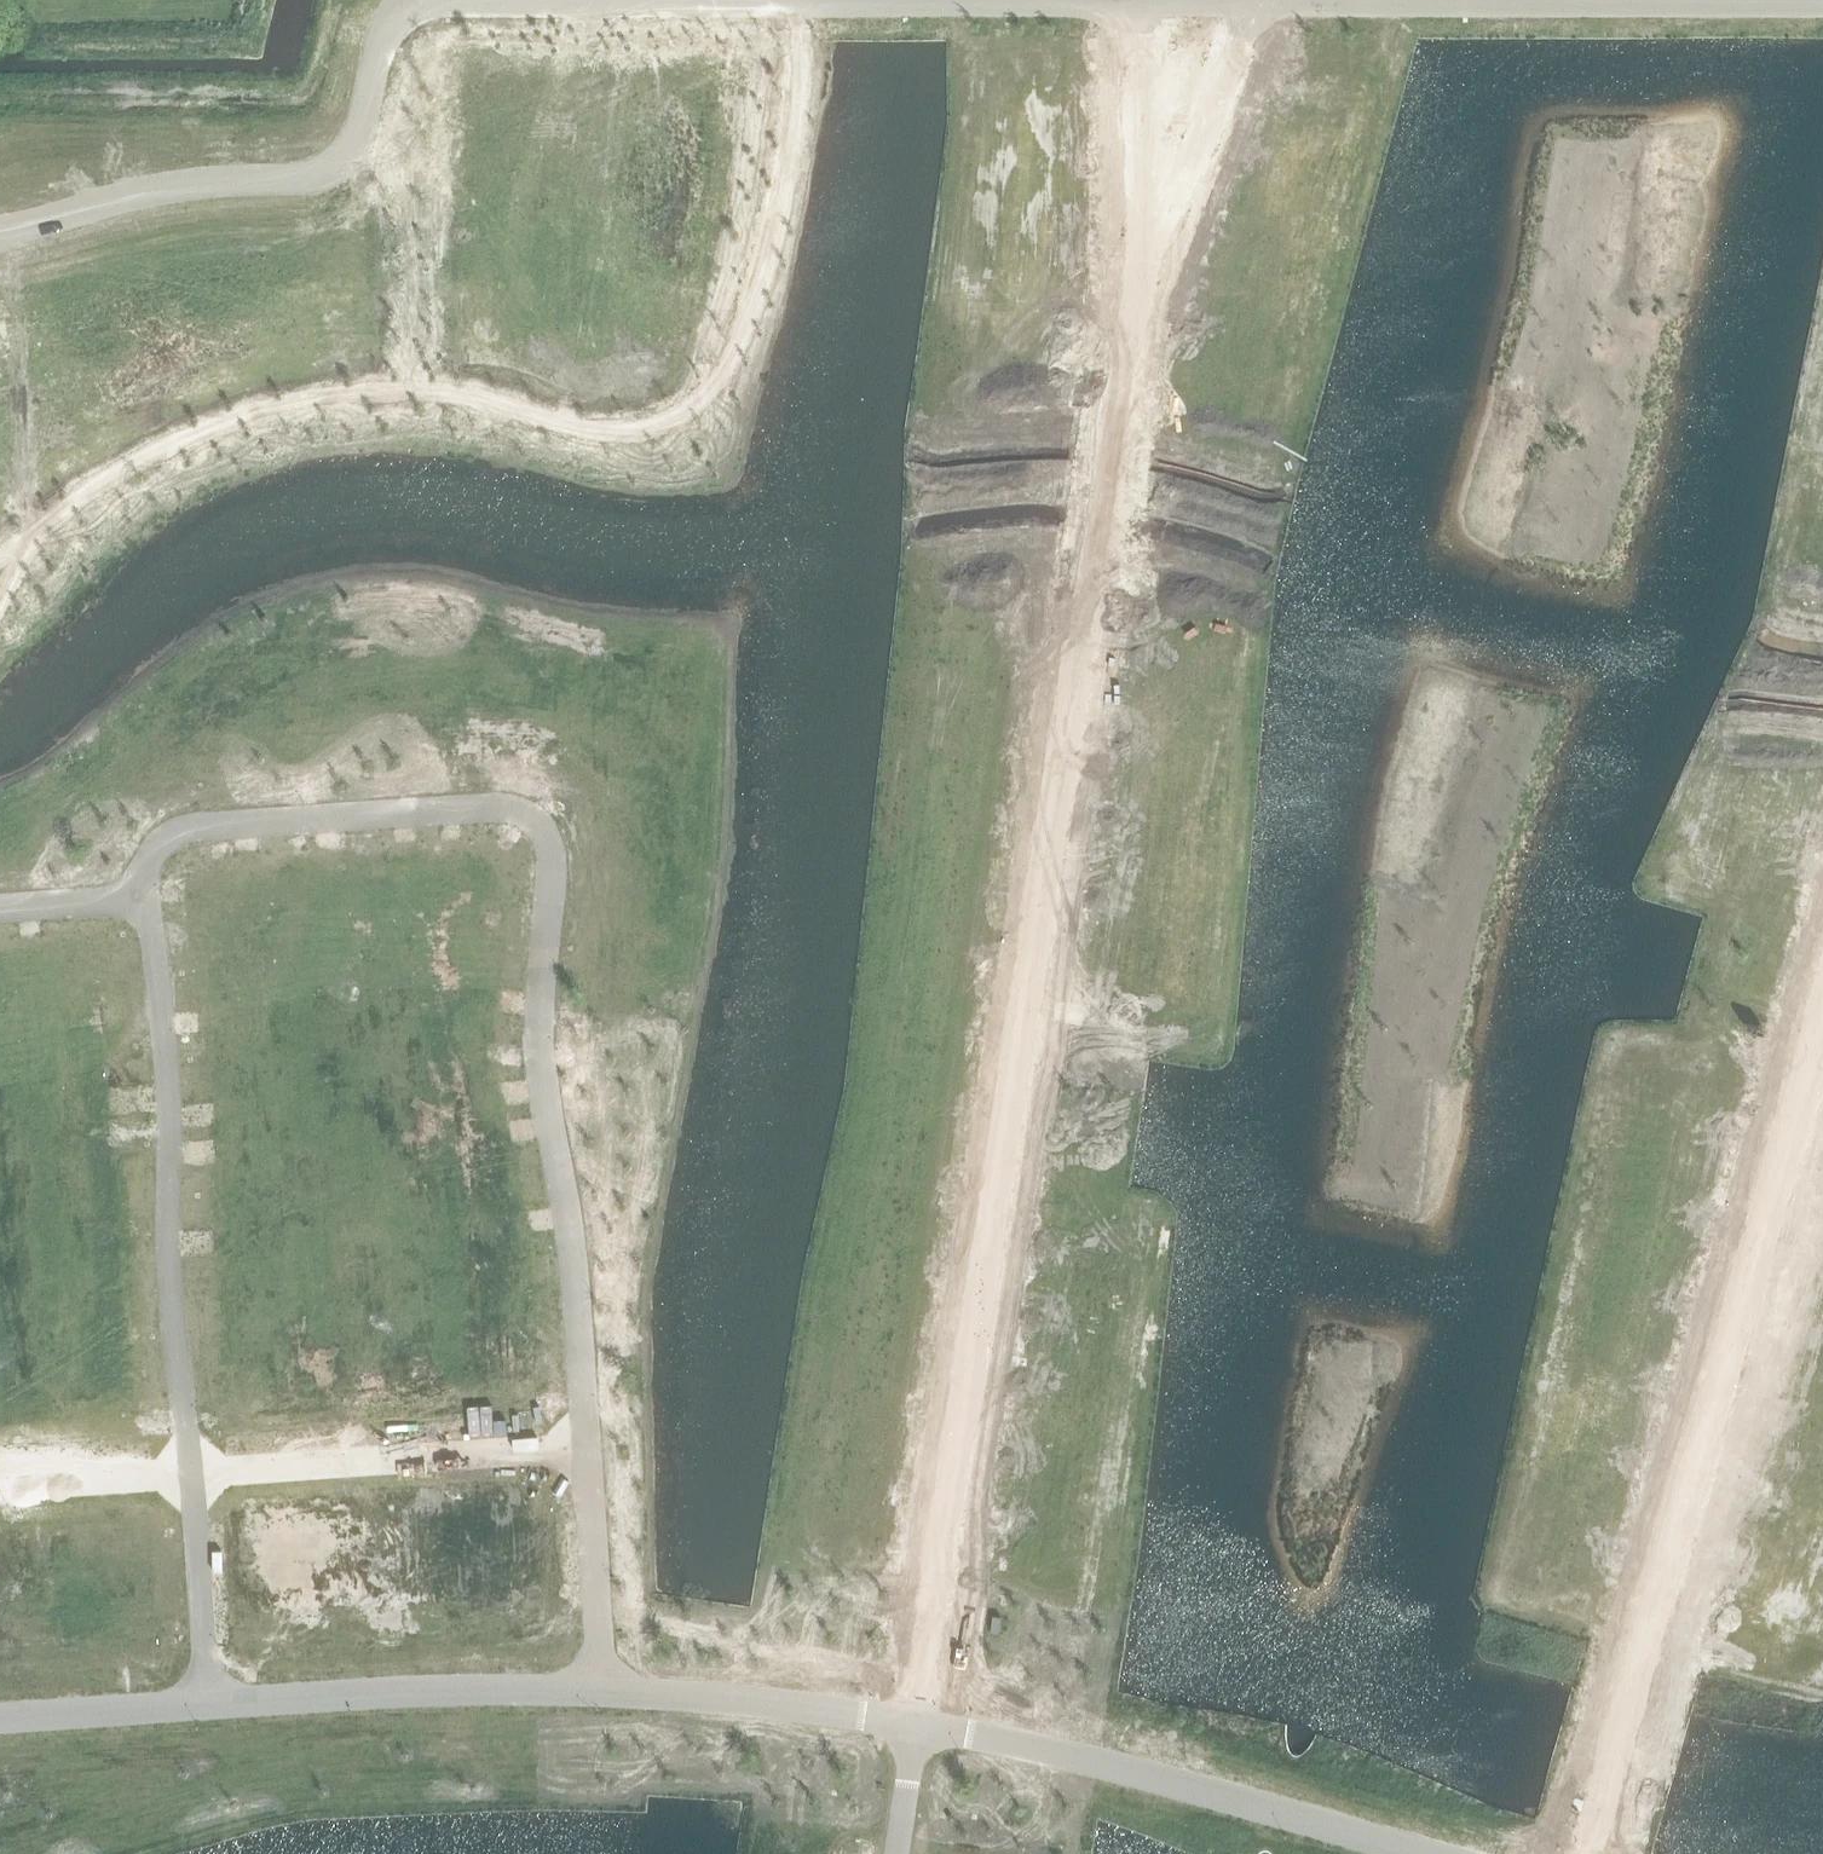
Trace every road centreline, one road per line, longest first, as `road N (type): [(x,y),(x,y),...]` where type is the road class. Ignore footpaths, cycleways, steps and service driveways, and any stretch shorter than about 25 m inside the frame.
road 1 (residential): [(916,1725),(1129,339)]
road 2 (residential): [(141,897),(140,862),(162,829),(516,803),(549,841),(531,1073),(564,1220),(581,1451)]
road 3 (residential): [(1589,1853),(1822,1027)]
road 4 (residential): [(191,1476),(161,1267),(160,1076),(141,897)]
road 5 (residential): [(1254,5),(1822,5)]
road 6 (residential): [(0,232),(169,189),(318,178),(356,139),(376,40),(390,11),(420,0)]
road 7 (tertiary): [(1420,1853),(1108,1766),(916,1725)]
road 8 (residential): [(665,0),(1136,2)]
road 9 (tertiary): [(603,1690),(208,1704)]
road 10 (residential): [(191,1476),(581,1451)]
road 11 (residential): [(1129,339),(1254,5)]
road 12 (residential): [(1129,339),(1136,2)]
road 13 (tertiary): [(916,1725),(603,1690)]
road 14 (residential): [(581,1451),(603,1690)]
road 15 (residential): [(208,1704),(191,1476)]
road 16 (tertiary): [(208,1704),(0,1717)]
road 17 (residential): [(0,1489),(191,1476)]
road 18 (residential): [(0,905),(141,897)]
road 19 (residential): [(893,1853),(916,1725)]

